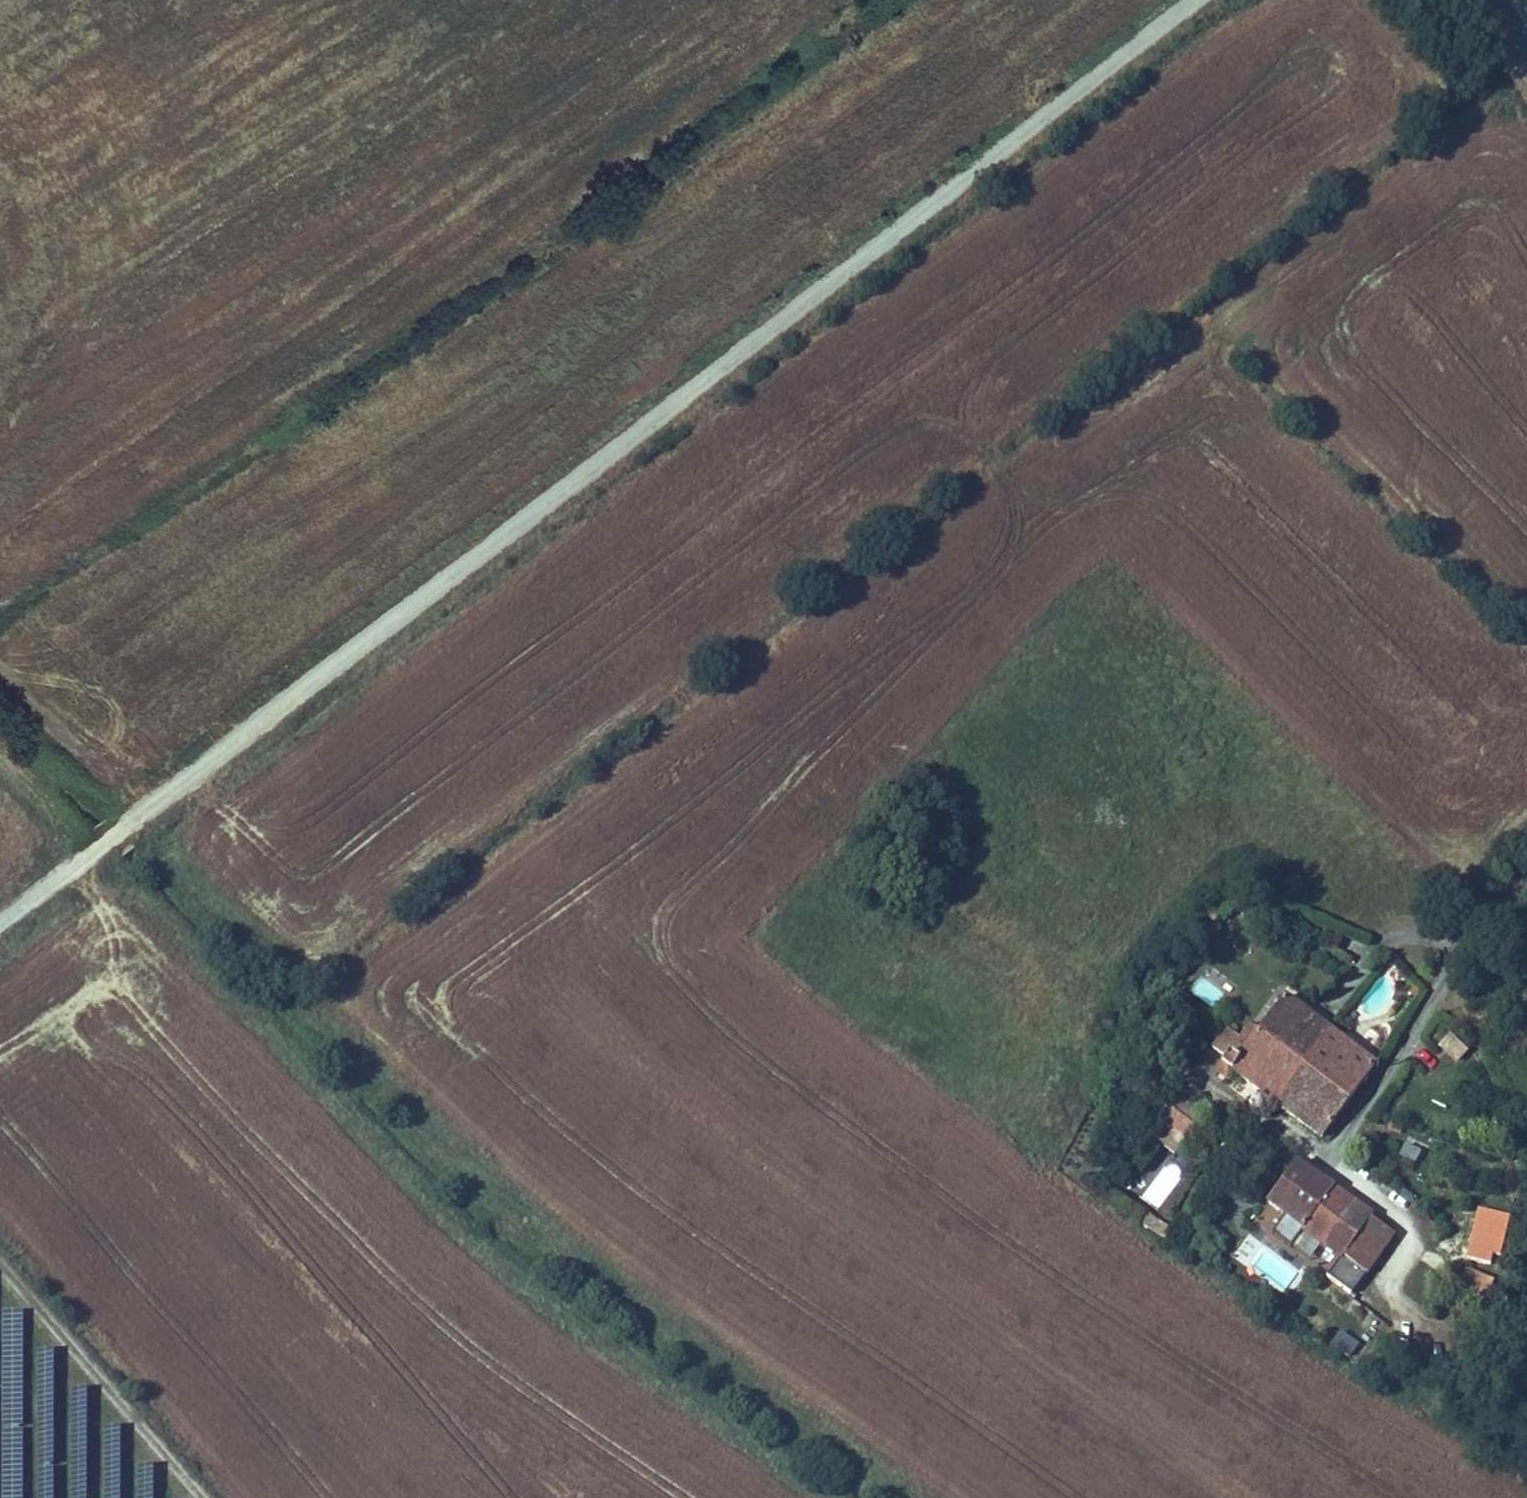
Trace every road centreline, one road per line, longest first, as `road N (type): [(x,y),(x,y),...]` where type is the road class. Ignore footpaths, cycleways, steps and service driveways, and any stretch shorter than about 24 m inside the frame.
road 1 (unclassified): [(0,932),(1203,0)]
road 2 (residential): [(1422,975),(1526,880)]

